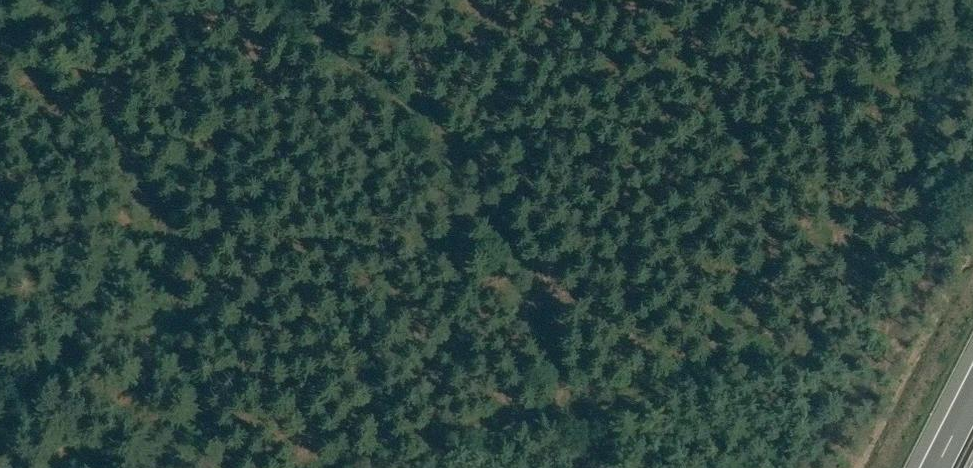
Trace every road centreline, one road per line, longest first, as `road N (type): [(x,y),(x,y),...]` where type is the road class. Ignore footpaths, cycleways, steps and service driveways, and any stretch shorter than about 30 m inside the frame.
road 1 (track): [(576,427),(459,177),(258,0)]
road 2 (track): [(576,427),(819,366)]
road 3 (track): [(425,467),(576,427)]

